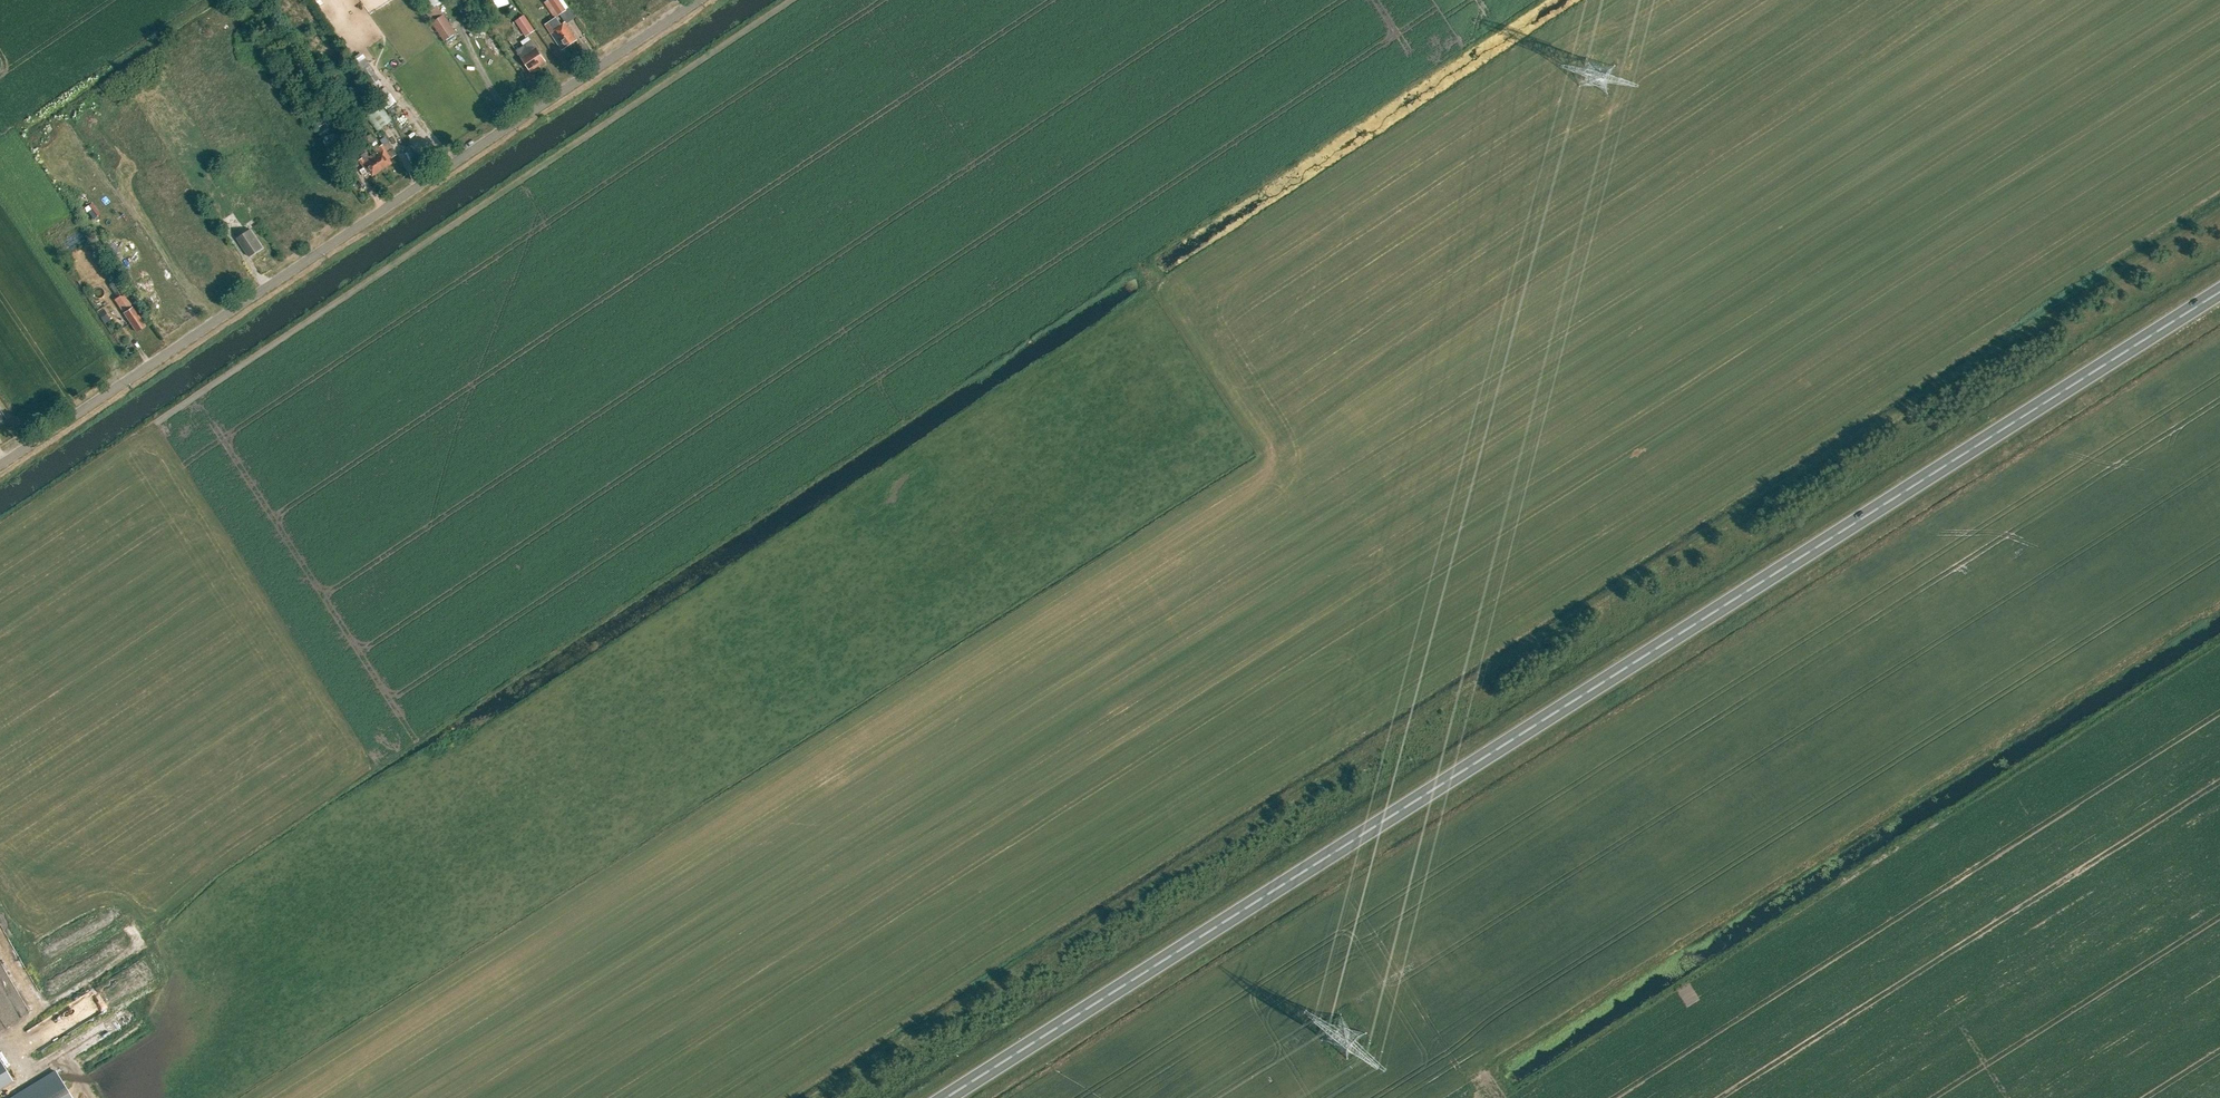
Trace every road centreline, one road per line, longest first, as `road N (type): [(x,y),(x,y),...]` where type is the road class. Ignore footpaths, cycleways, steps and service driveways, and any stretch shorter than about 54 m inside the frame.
road 1 (trunk): [(945,1097),(2219,291)]
road 2 (unclassified): [(0,464),(700,0)]

